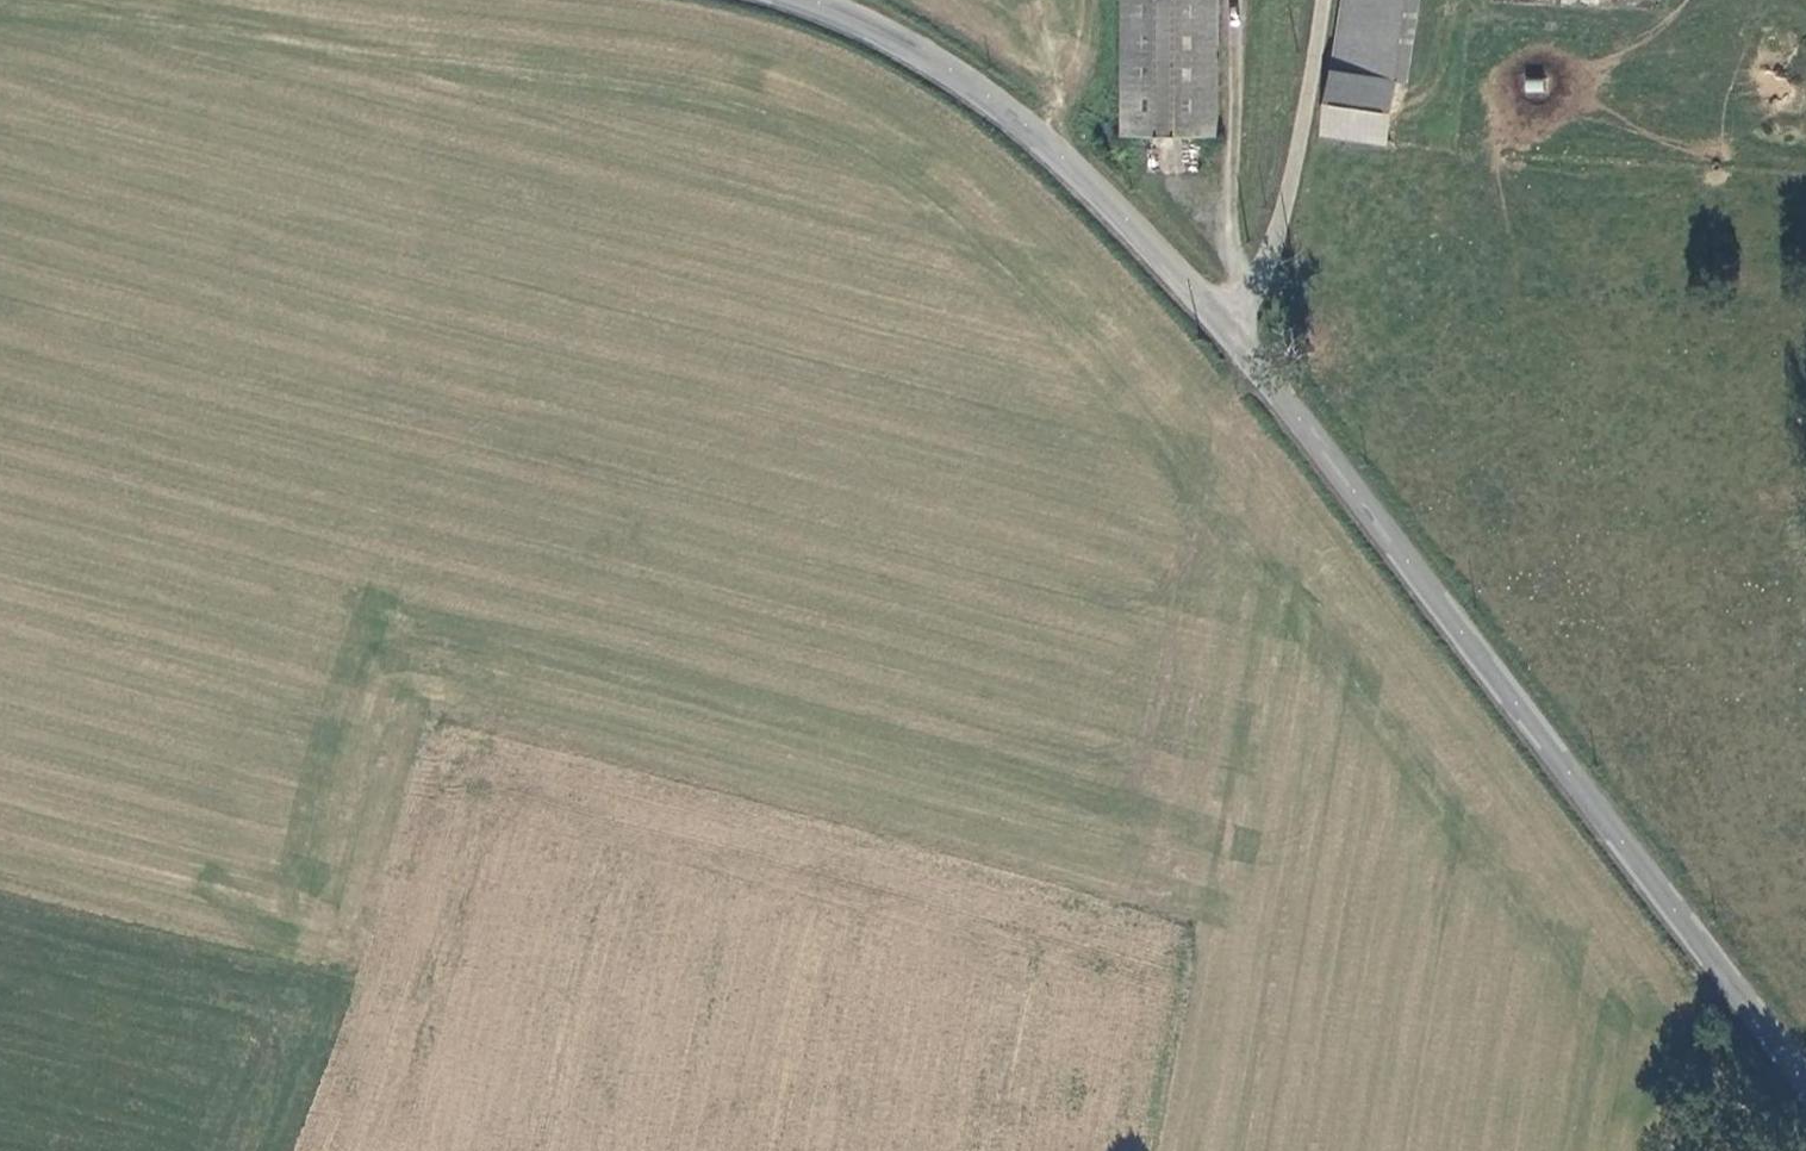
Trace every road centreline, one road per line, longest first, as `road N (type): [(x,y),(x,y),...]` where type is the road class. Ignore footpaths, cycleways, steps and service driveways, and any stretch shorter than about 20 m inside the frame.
road 1 (tertiary): [(1805,1080),(1153,246),(989,93),(809,0)]

